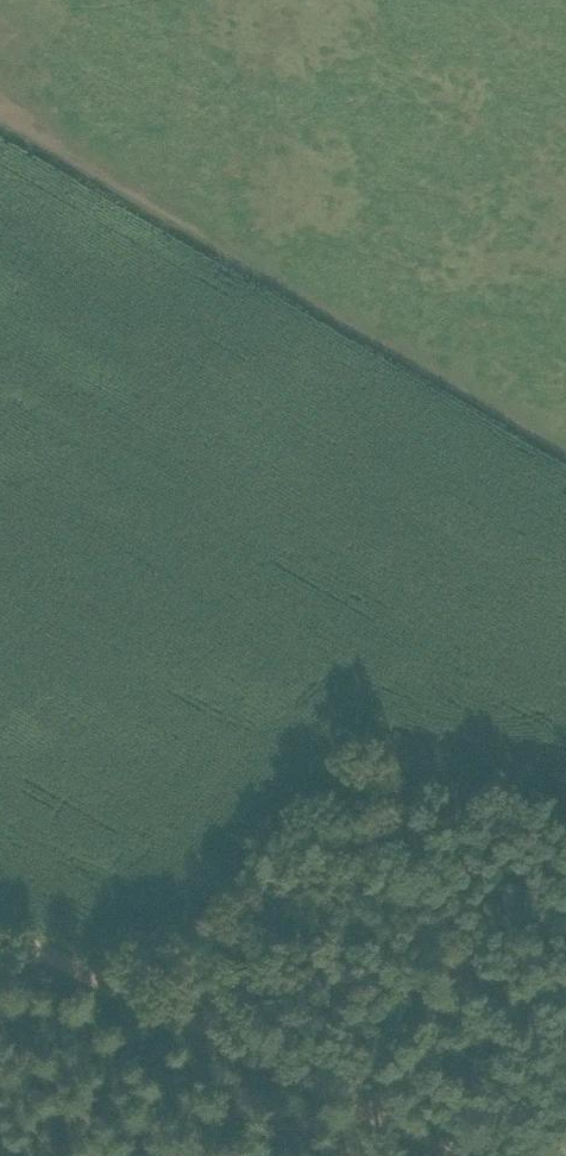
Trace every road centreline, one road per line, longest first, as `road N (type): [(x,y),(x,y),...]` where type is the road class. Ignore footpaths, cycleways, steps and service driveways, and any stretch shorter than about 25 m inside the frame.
road 1 (track): [(459,1155),(0,926)]

